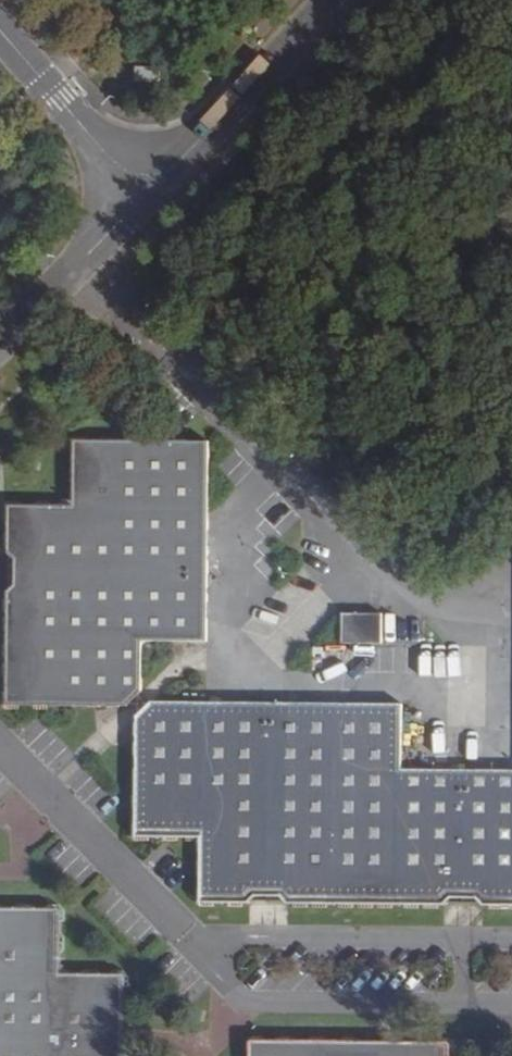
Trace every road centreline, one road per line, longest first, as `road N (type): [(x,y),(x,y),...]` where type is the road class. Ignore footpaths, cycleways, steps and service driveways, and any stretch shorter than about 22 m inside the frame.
road 1 (unclassified): [(336,0),(148,194)]
road 2 (unclassified): [(0,31),(148,194)]
road 3 (unclassified): [(148,194),(0,342)]

